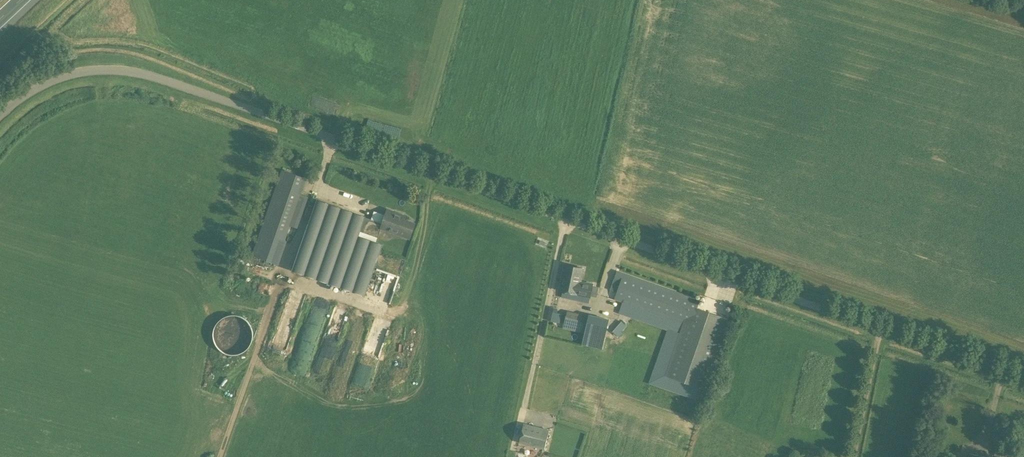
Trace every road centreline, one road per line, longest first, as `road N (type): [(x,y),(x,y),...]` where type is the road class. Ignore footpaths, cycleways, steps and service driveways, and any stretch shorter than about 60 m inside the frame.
road 1 (unclassified): [(880,328),(143,73),(76,72),(0,115)]
road 2 (unclassified): [(1023,378),(880,328)]
road 3 (unclassified): [(852,456),(880,328)]

